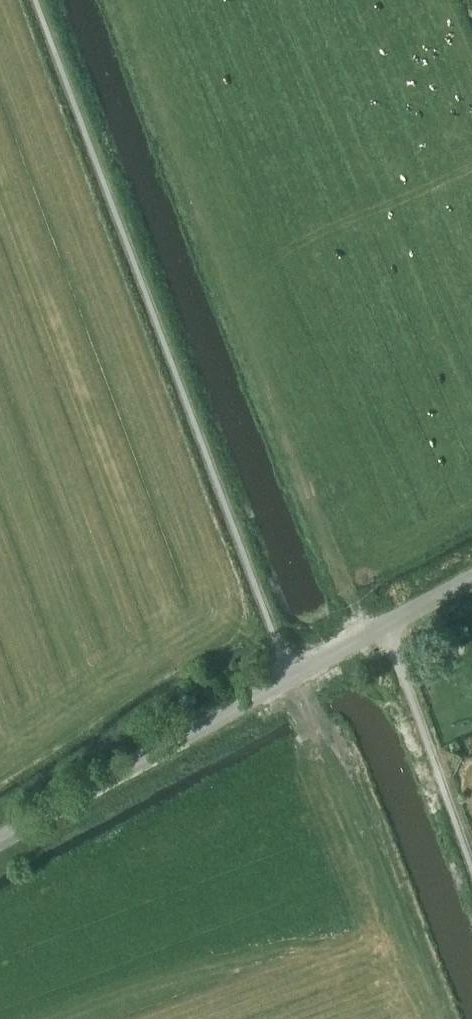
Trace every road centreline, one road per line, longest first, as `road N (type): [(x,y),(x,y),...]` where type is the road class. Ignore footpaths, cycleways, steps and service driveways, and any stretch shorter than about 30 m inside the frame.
road 1 (unclassified): [(0,839),(471,578)]

